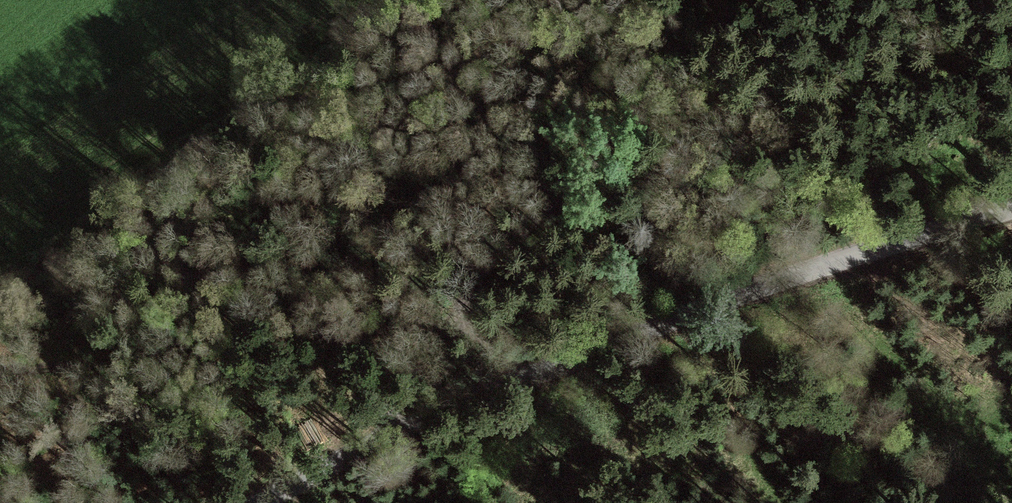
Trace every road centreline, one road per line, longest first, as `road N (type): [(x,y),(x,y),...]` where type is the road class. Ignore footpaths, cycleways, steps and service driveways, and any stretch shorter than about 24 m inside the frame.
road 1 (unclassified): [(1011,211),(390,432),(257,502)]
road 2 (track): [(390,432),(466,302),(608,145),(651,80),(685,0)]
road 3 (track): [(451,328),(73,371),(0,371)]

